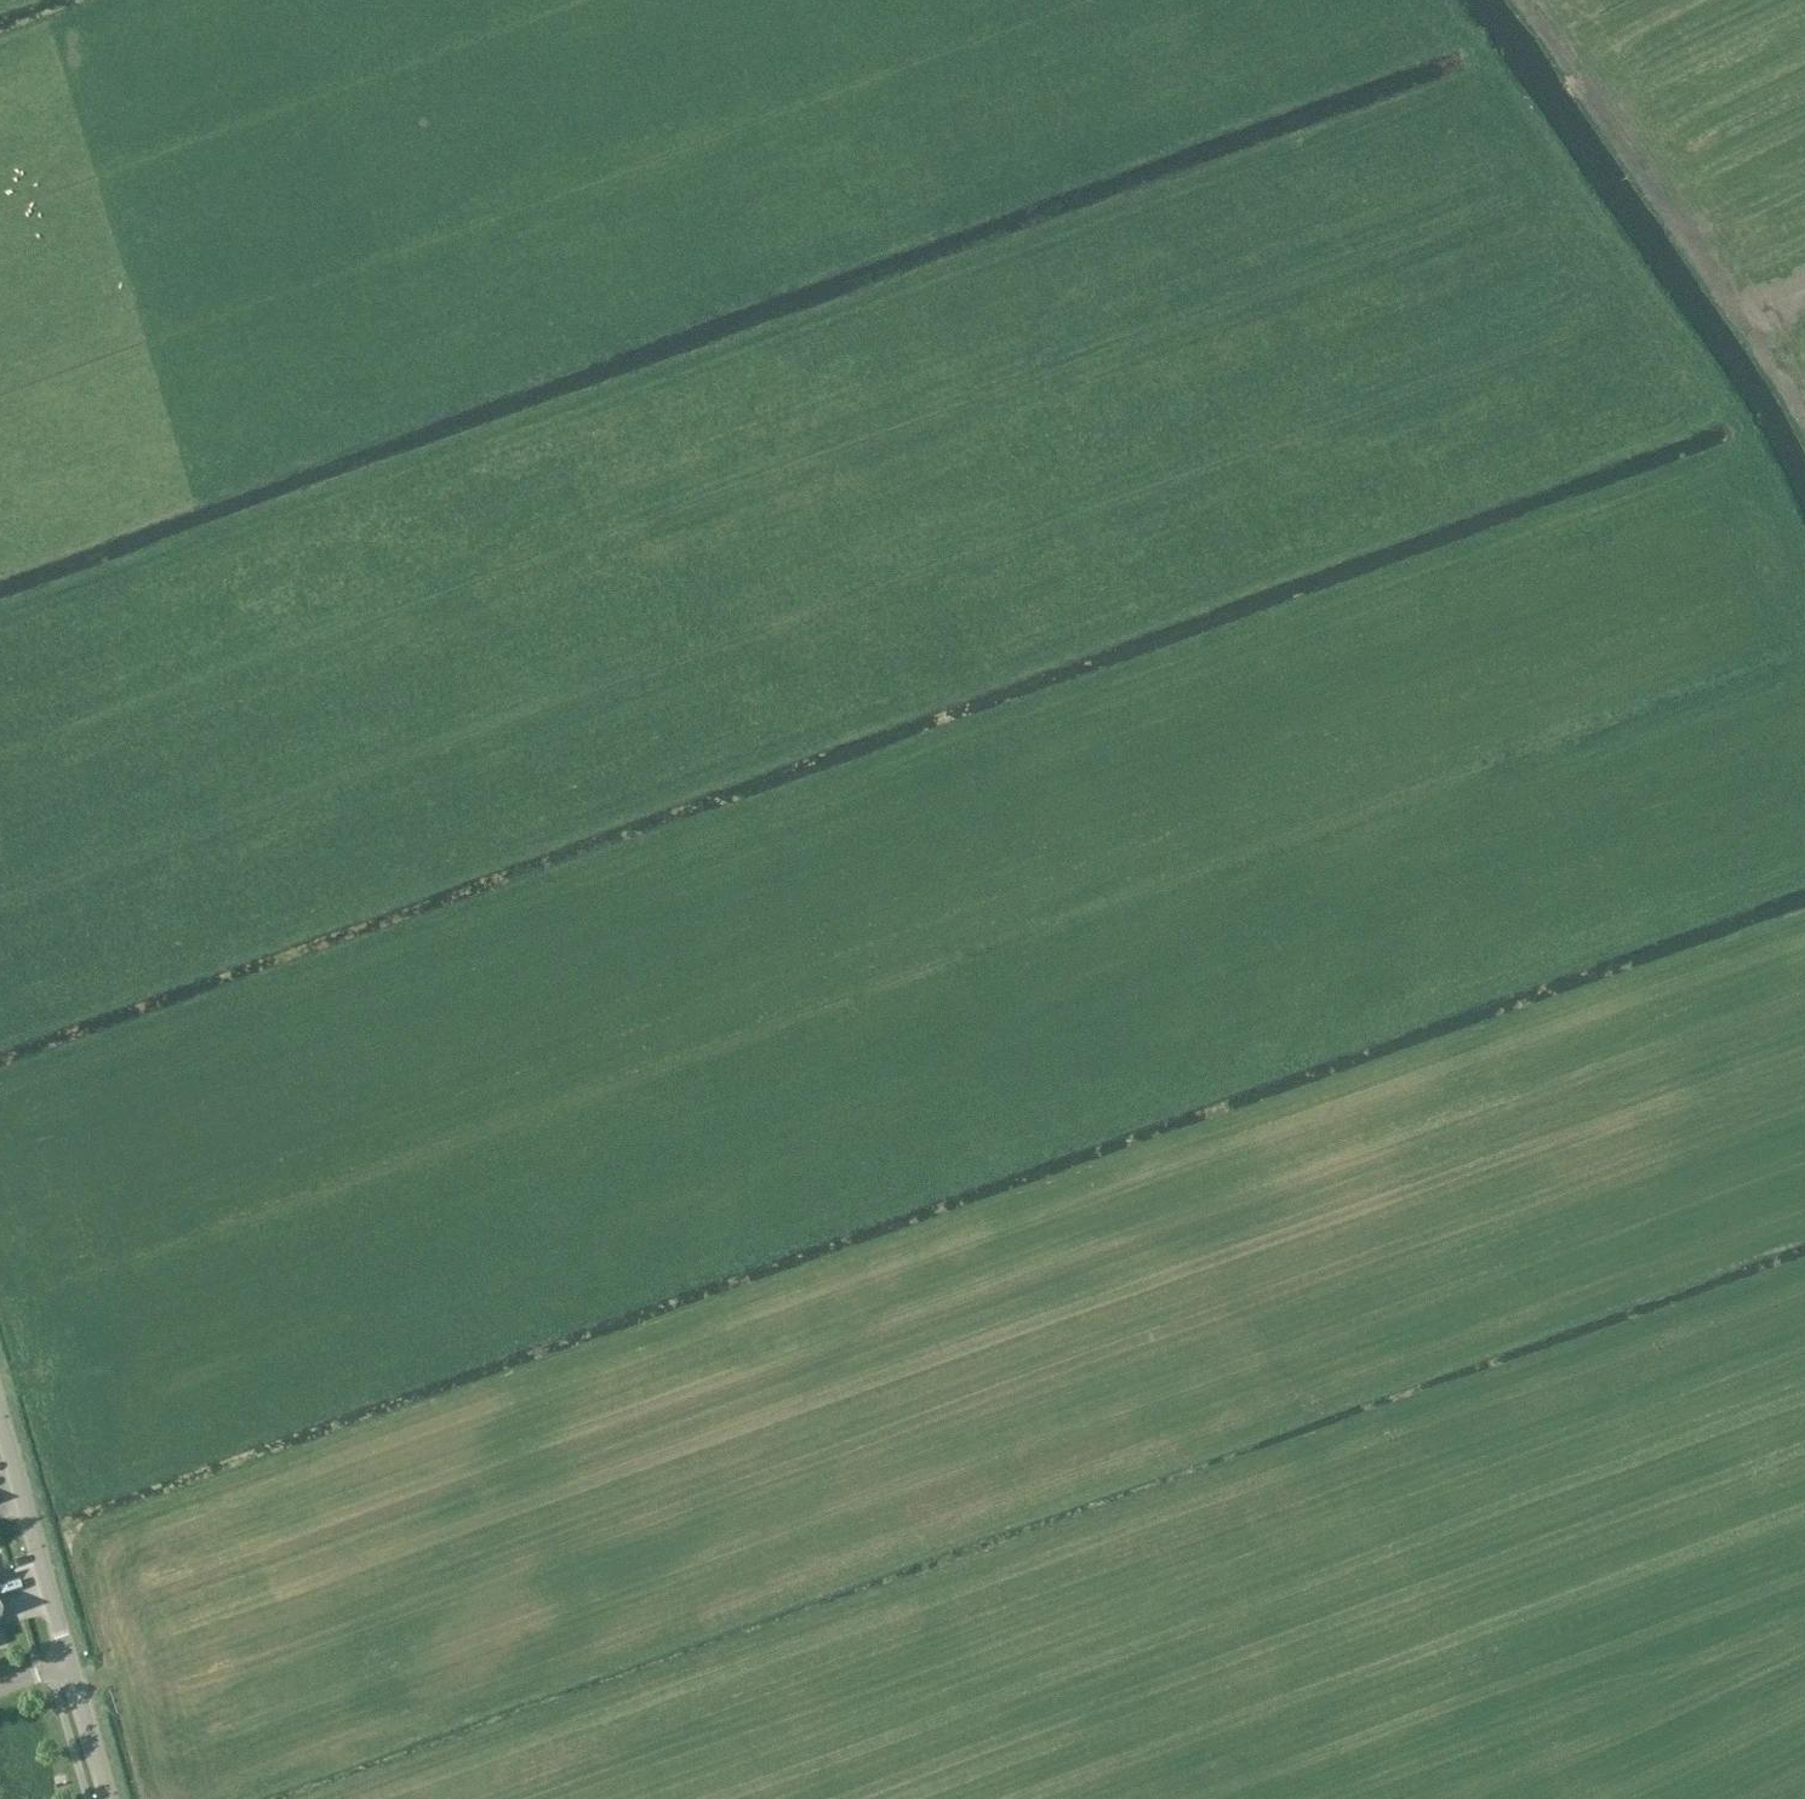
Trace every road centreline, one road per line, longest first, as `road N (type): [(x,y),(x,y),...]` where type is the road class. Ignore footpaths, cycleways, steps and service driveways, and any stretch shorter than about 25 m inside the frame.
road 1 (unclassified): [(70,1664),(0,1416)]
road 2 (unclassified): [(109,1798),(70,1664)]

